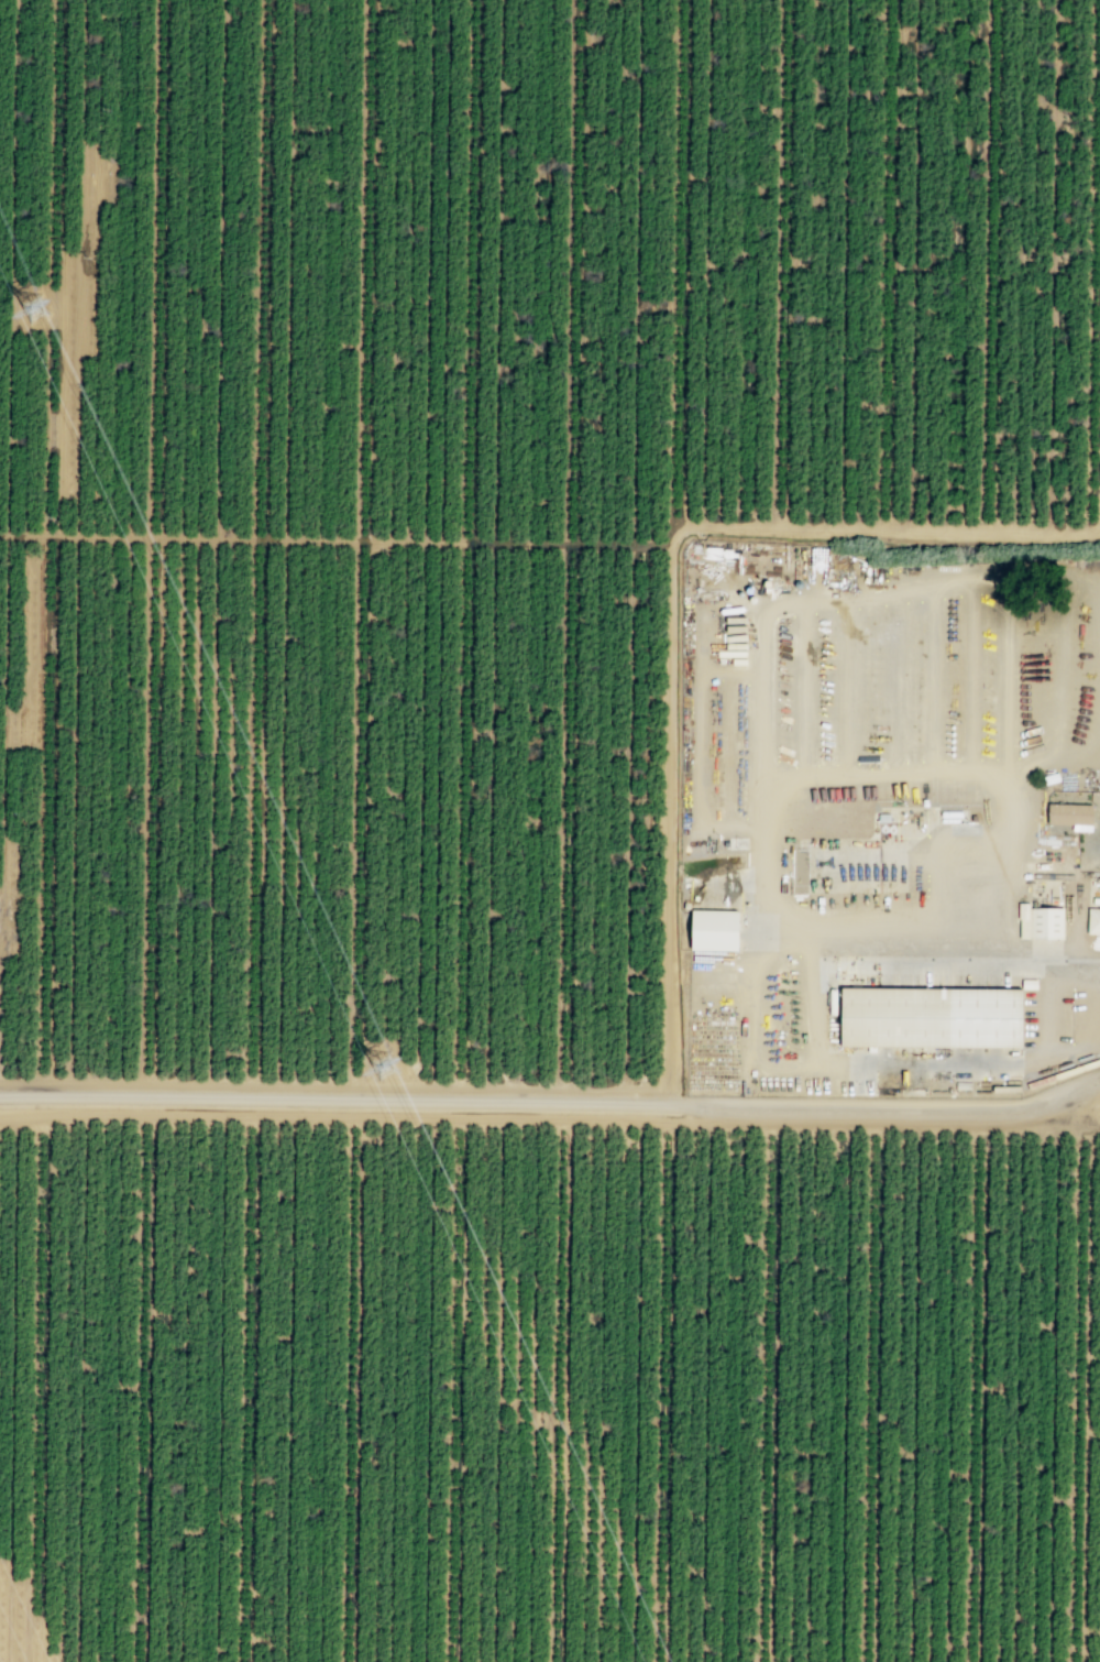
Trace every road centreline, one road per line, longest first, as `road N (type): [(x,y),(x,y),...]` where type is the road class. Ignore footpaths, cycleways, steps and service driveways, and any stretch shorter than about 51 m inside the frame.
road 1 (track): [(0,536),(672,545),(686,525),(1099,534)]
road 2 (track): [(1099,1082),(1045,1107),(1007,1113),(0,1097)]
road 3 (track): [(586,0),(570,1103)]
road 4 (track): [(464,1102),(482,0)]
road 5 (track): [(144,1661),(155,1098)]
road 6 (track): [(258,1100),(251,1661)]
road 7 (track): [(352,1661),(361,1101)]
road 8 (track): [(464,1102),(457,1661)]
road 9 (track): [(561,1661),(570,1103)]
road 10 (track): [(672,1106),(666,1661)]
road 11 (track): [(768,1661),(778,1108)]
road 12 (track): [(880,1111),(875,1661)]
road 13 (track): [(66,0),(59,537)]
road 14 (track): [(1004,0),(997,534)]
road 15 (track): [(894,532),(902,0)]
road 16 (track): [(794,0),(784,528)]
road 17 (track): [(686,525),(691,0)]

